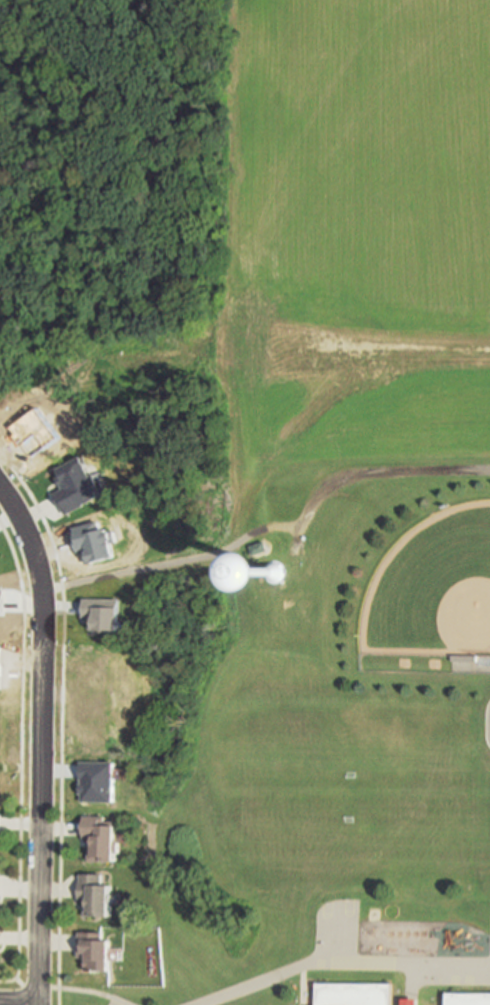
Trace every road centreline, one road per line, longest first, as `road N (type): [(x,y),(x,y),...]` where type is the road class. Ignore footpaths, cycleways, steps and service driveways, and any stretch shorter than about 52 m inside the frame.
road 1 (residential): [(41,805),(43,611),(34,552),(0,487)]
road 2 (track): [(40,590),(218,552),(264,527),(300,528)]
road 3 (track): [(489,474),(364,474),(330,484),(310,508),(295,550)]
road 4 (residential): [(41,805),(36,1004)]

